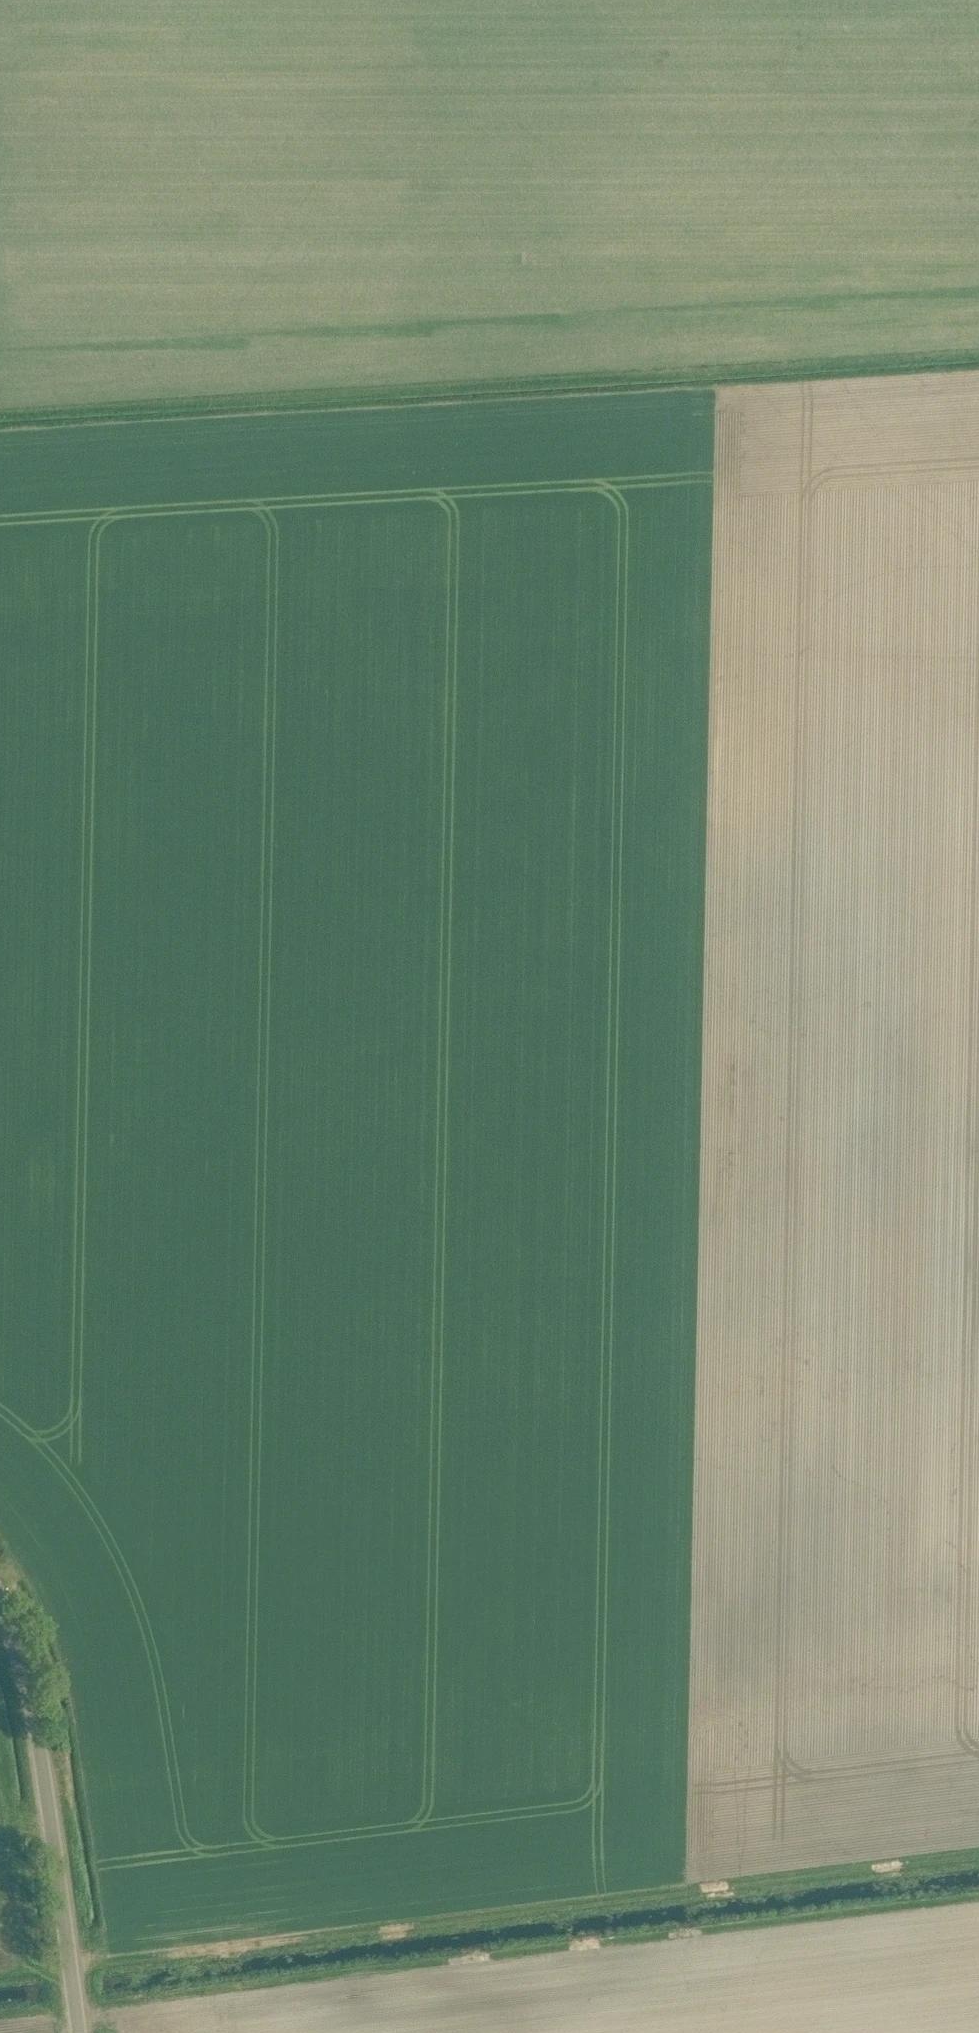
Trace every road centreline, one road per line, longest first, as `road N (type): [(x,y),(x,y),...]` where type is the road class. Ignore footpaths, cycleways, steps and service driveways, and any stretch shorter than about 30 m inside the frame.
road 1 (unclassified): [(80,2032),(38,1727),(0,1612)]

